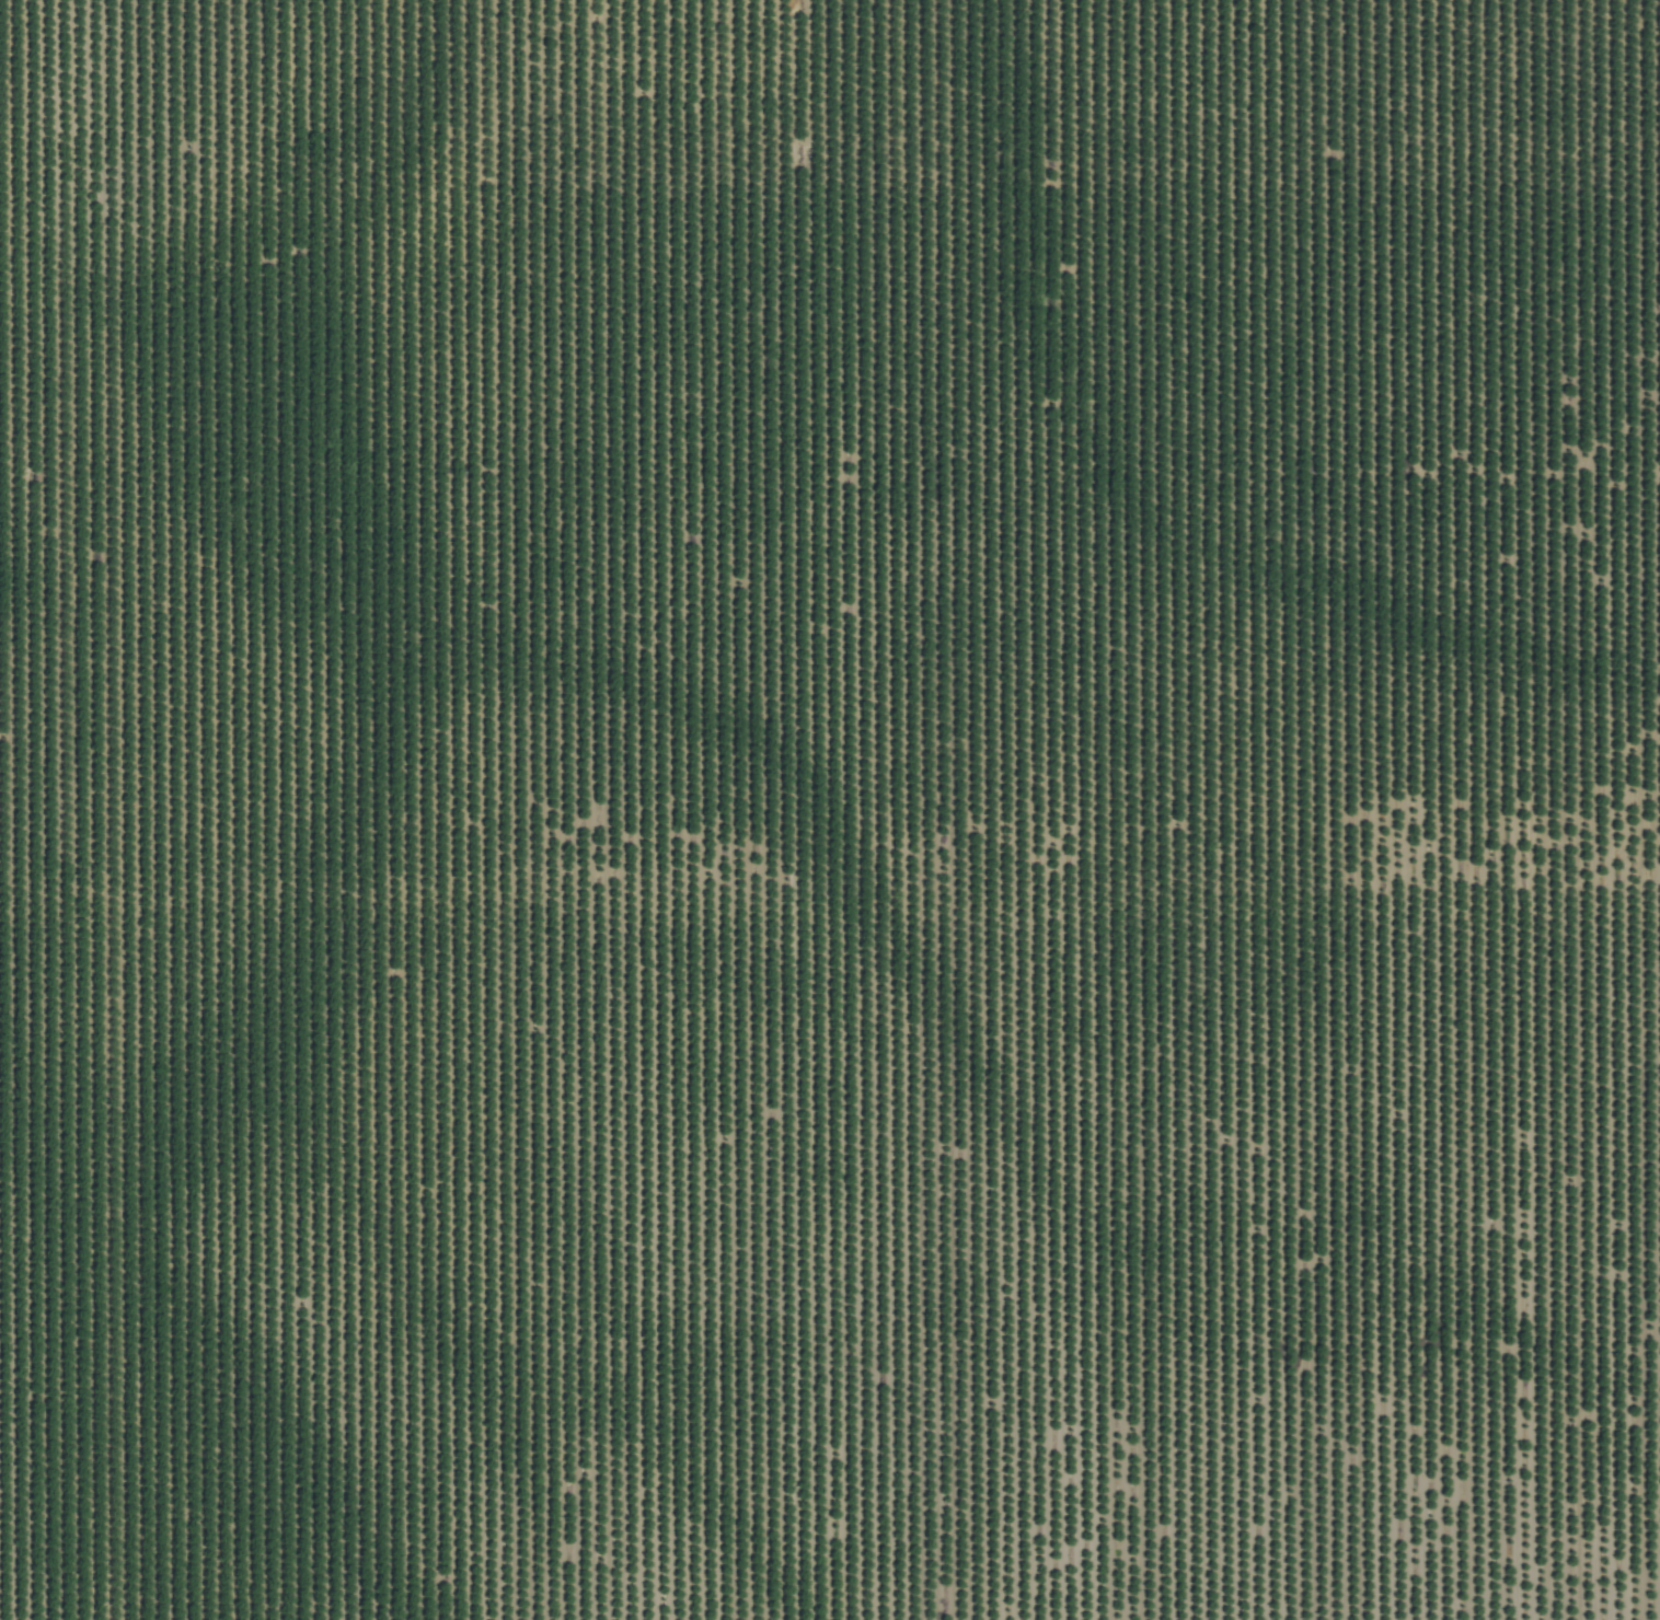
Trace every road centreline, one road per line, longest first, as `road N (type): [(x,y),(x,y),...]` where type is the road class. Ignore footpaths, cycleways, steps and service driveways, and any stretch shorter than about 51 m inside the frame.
road 1 (residential): [(1659,905),(0,892)]
road 2 (residential): [(1659,148),(0,147)]

